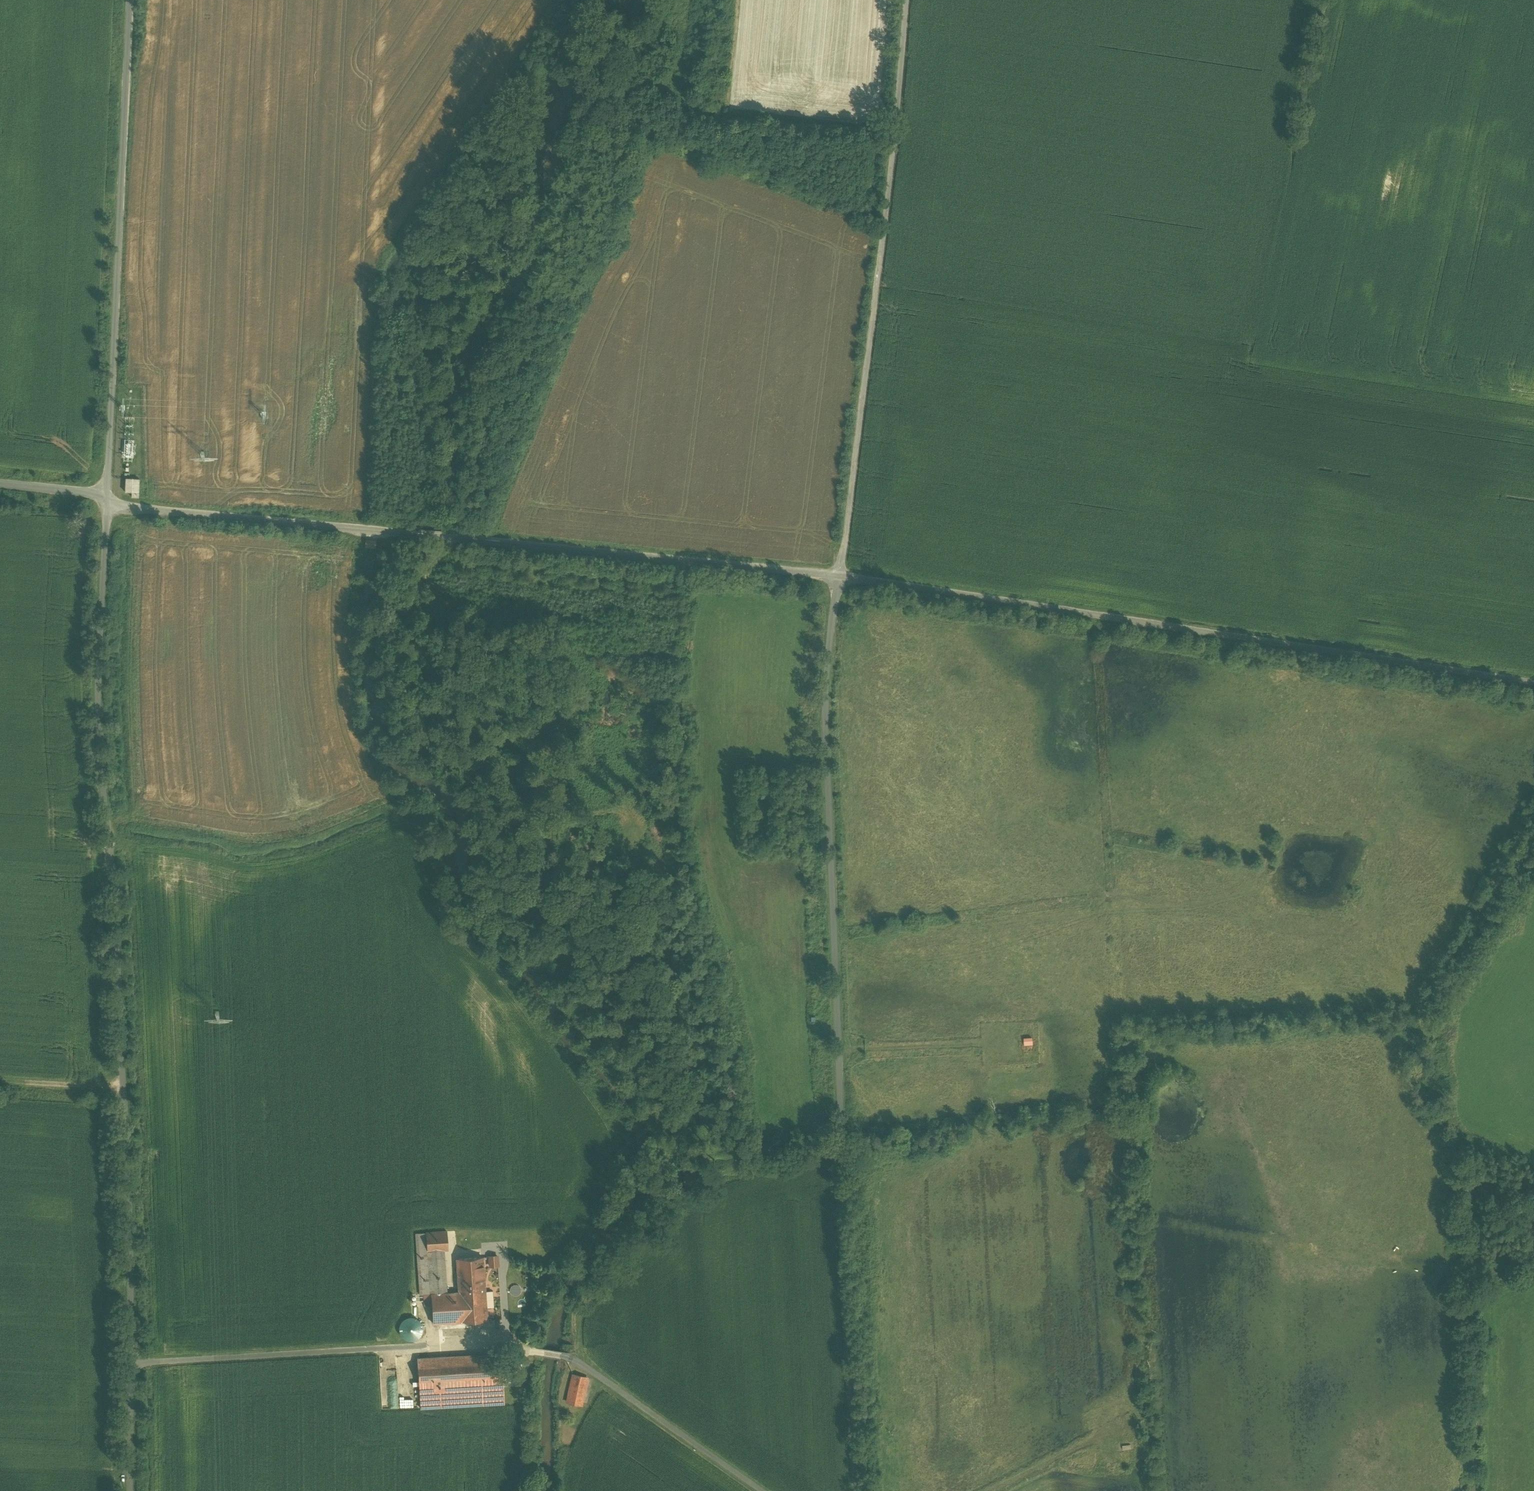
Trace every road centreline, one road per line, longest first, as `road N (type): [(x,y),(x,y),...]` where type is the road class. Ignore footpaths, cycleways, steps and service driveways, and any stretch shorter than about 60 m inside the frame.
road 1 (residential): [(106,506),(101,685),(121,1490)]
road 2 (unclassified): [(839,575),(827,748),(835,1227),(850,1490)]
road 3 (unclassified): [(1533,680),(839,575)]
road 4 (track): [(839,575),(903,0)]
road 5 (residential): [(129,0),(106,495)]
road 6 (unclassified): [(839,575),(444,536)]
road 7 (track): [(462,538),(414,596),(403,649),(411,686),(425,709),(482,753),(555,737)]
road 8 (residential): [(444,536),(106,506)]

